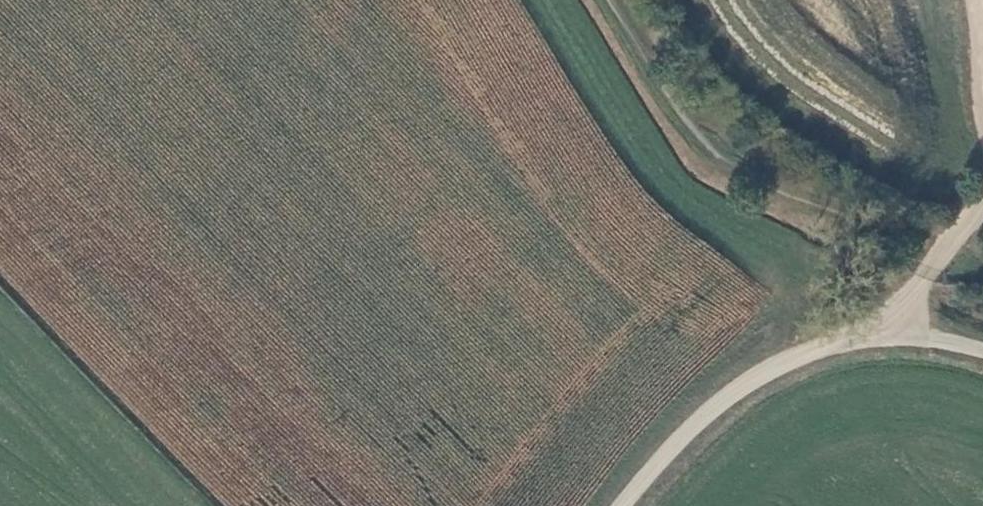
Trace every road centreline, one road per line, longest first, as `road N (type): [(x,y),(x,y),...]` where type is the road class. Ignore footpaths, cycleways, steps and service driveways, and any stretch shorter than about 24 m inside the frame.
road 1 (unclassified): [(621,505),(669,446),(756,376),(889,333),(982,351)]

